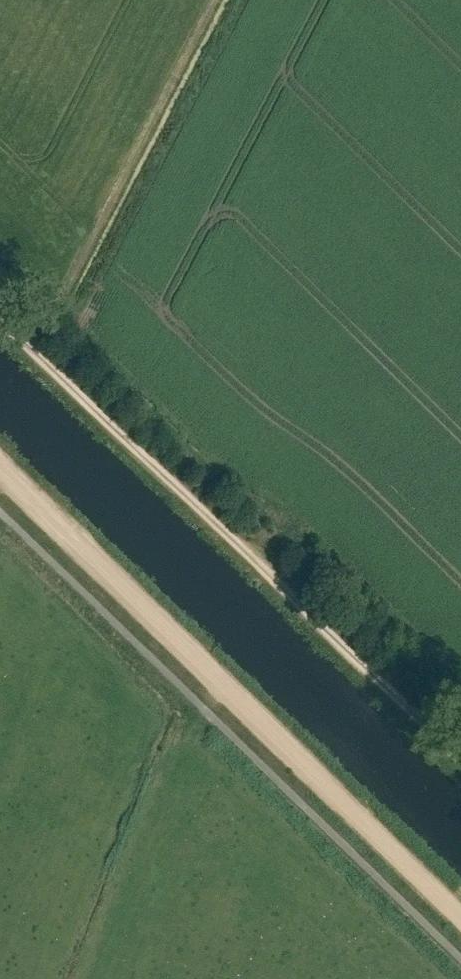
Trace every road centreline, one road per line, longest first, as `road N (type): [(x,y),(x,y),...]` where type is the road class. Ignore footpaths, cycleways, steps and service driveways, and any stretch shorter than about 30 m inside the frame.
road 1 (track): [(0,480),(460,925)]
road 2 (track): [(460,759),(0,314)]

